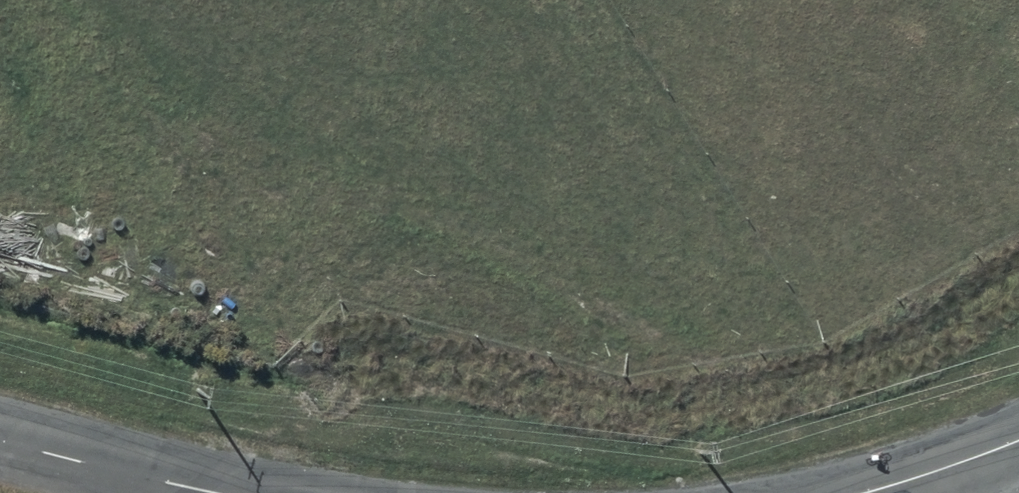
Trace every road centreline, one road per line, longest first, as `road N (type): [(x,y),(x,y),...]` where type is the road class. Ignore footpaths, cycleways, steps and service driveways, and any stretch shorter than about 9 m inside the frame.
road 1 (residential): [(55,0),(522,52),(754,12),(774,0)]
road 2 (tertiary): [(0,436),(236,492)]
road 3 (tertiary): [(862,492),(1018,439)]

